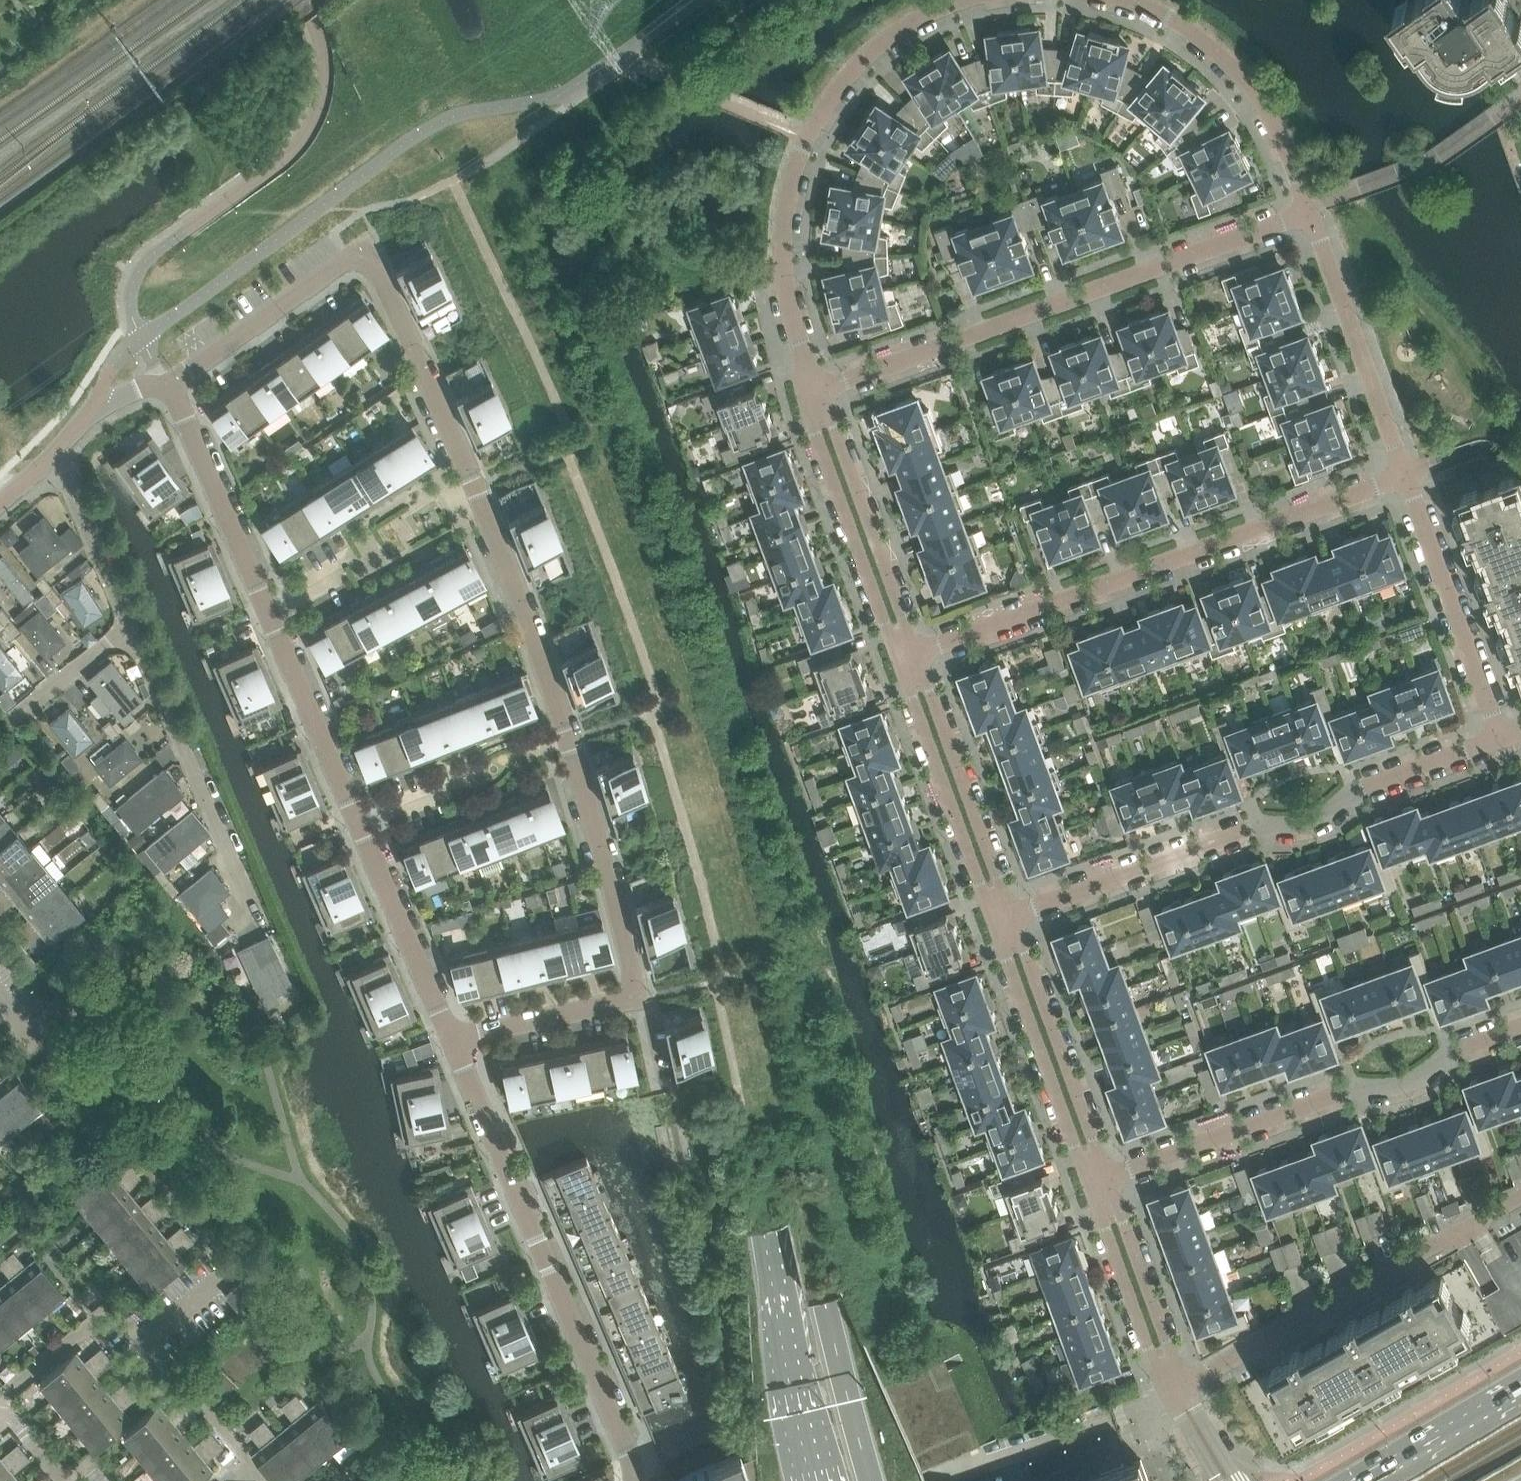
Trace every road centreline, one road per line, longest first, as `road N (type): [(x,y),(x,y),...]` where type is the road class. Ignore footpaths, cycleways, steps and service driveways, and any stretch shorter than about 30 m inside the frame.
road 1 (primary): [(869,1480),(781,1129),(742,926),(676,686),(609,510),(373,0)]
road 2 (primary): [(333,0),(577,530),(635,690),(707,936),(810,1480)]
road 3 (residential): [(168,385),(347,258),(371,258),(464,457),(527,622),(607,867),(639,998)]
road 4 (residential): [(1010,916),(1251,828),(1296,825),(1361,789),(1502,739)]
road 5 (residential): [(915,655),(1409,476)]
road 6 (residential): [(816,390),(1307,209)]
road 7 (residential): [(451,1038),(634,1480)]
road 8 (residential): [(1109,1179),(1346,1091),(1408,1082),(1459,1048),(1520,1026)]
road 9 (residential): [(1183,1384),(1520,1197)]
road 10 (residential): [(247,1480),(247,1456),(231,1437),(114,1318),(97,1321),(0,1399)]
road 11 (residential): [(254,913),(131,627)]
road 12 (residential): [(1307,209),(1287,148),(1256,93),(1218,51),(1169,16),(1128,0)]
road 13 (residential): [(1409,476),(1307,209)]
road 14 (residential): [(816,390),(816,435),(899,661)]
road 15 (residential): [(915,655),(816,390)]
road 16 (residential): [(1109,1179),(1010,916)]
road 17 (residential): [(993,923),(1088,1187)]
road 18 (residential): [(1502,739),(1409,476)]
road 19 (residential): [(899,661),(993,923)]
road 20 (residential): [(1010,916),(915,655)]
road 21 (residential): [(816,390),(783,262),(784,215),(809,134)]
road 22 (residential): [(168,385),(269,610)]
road 23 (residential): [(358,821),(451,1038)]
road 24 (residential): [(269,610),(358,821)]
road 25 (residential): [(1088,1187),(1167,1392)]
road 26 (residential): [(1183,1384),(1109,1179)]
road 27 (residential): [(962,0),(888,37),(809,134)]
road 28 (secondary): [(1520,1381),(1351,1480)]
road 29 (residential): [(639,998),(451,1038)]
road 30 (residential): [(131,627),(68,482),(49,459)]
road 31 (residential): [(15,718),(131,627)]

